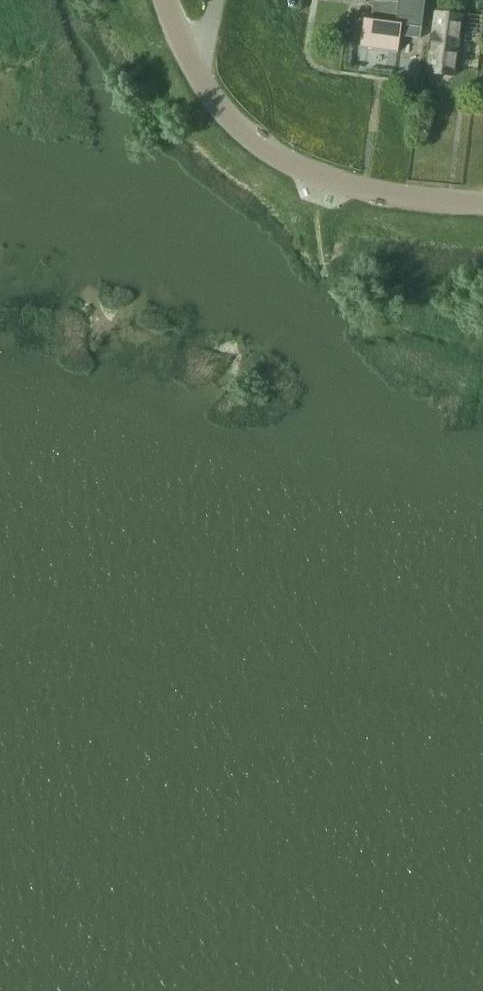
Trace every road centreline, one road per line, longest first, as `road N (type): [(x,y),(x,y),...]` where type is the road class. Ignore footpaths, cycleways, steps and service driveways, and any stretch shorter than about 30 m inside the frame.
road 1 (tertiary): [(193,66),(238,131),(307,172),(419,201),(482,204)]

